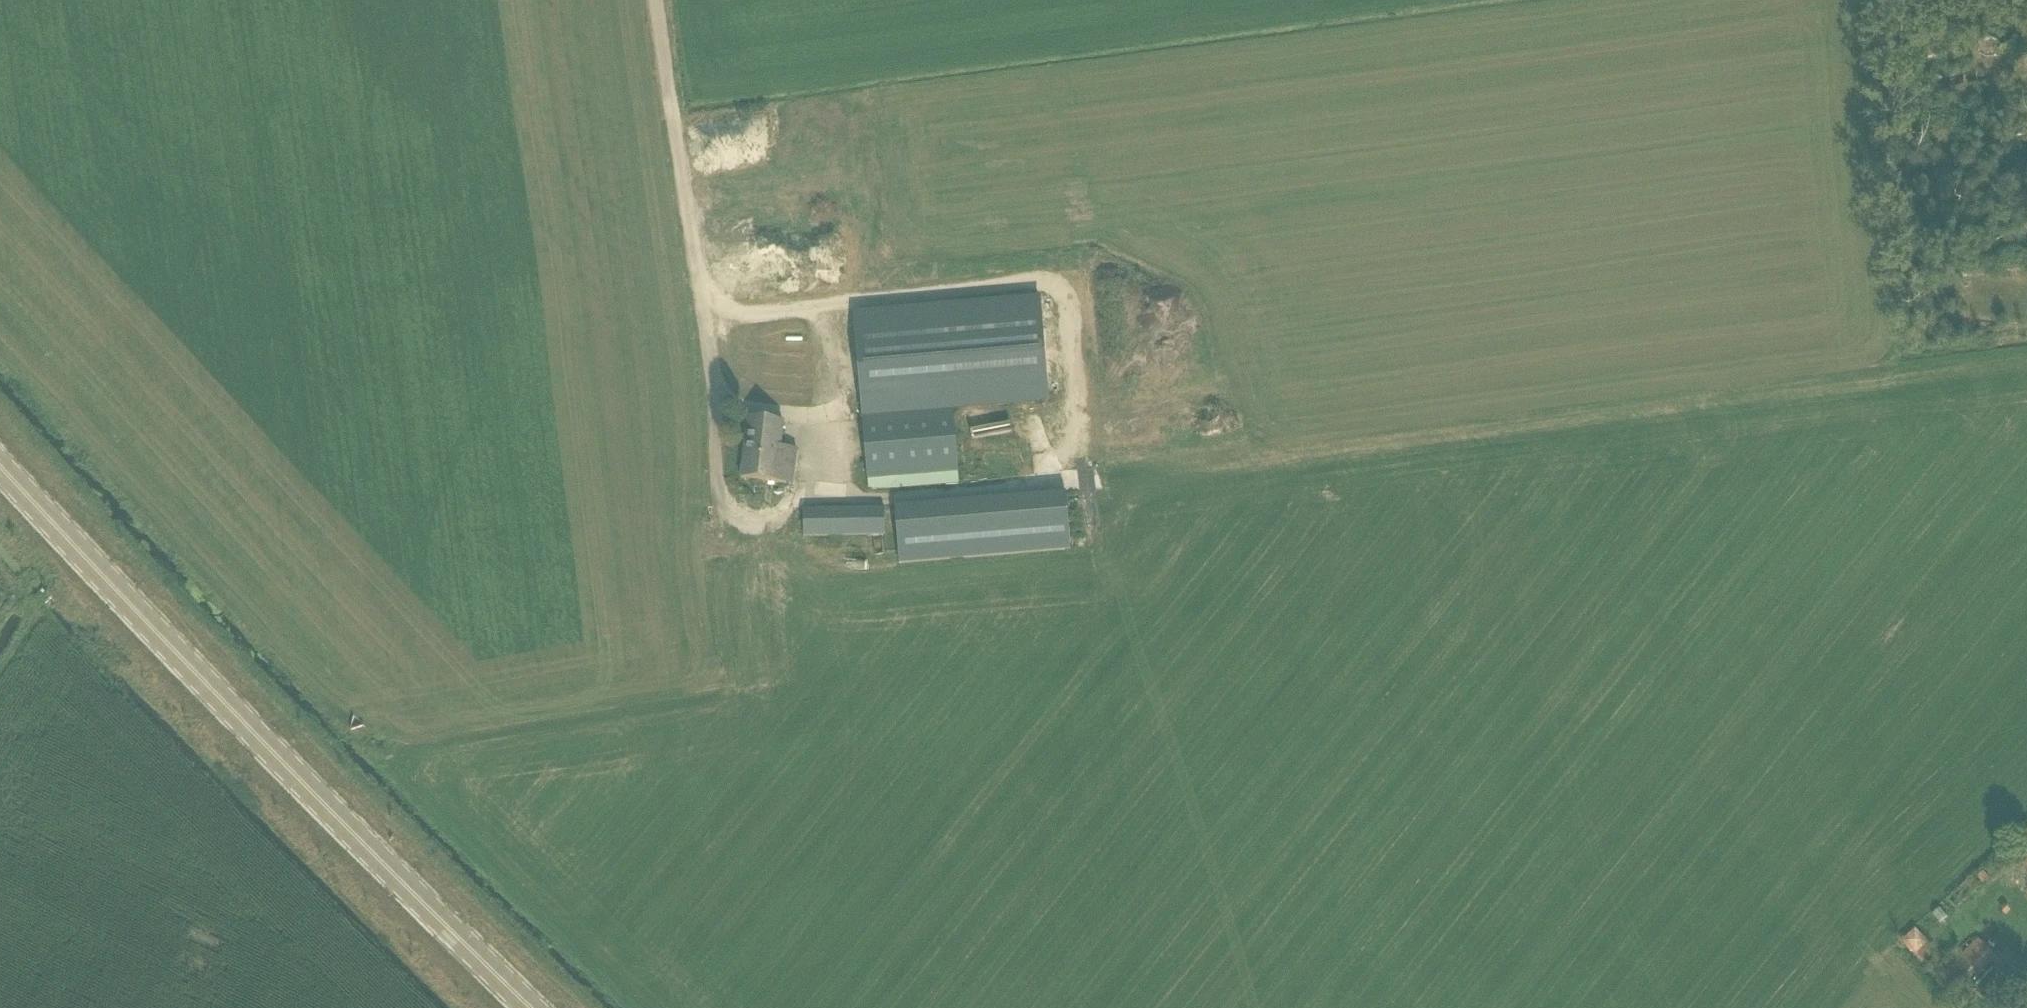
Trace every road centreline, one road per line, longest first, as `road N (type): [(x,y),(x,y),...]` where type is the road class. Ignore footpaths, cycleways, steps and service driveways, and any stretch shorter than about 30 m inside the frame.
road 1 (primary): [(0,462),(391,879),(528,1007)]
road 2 (unclassified): [(691,295),(652,0)]

